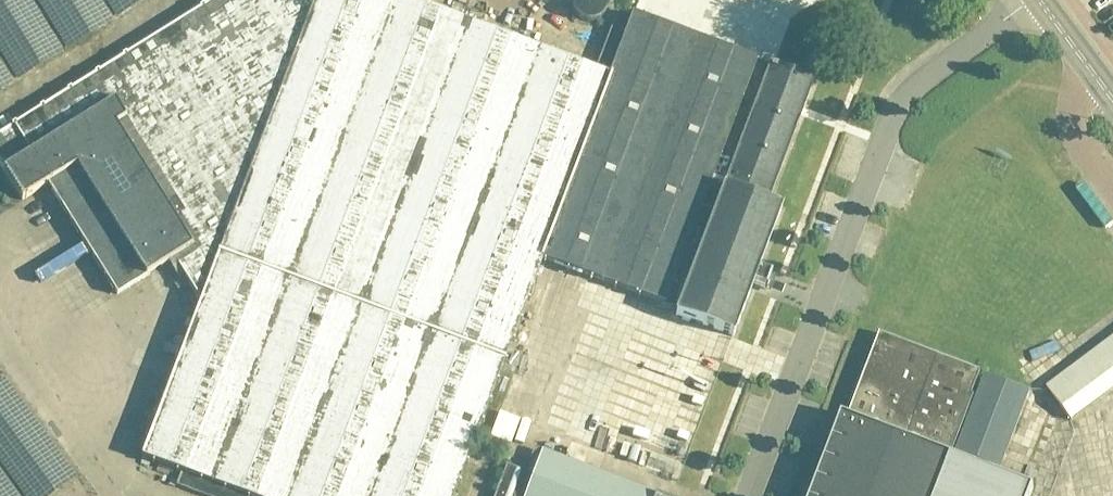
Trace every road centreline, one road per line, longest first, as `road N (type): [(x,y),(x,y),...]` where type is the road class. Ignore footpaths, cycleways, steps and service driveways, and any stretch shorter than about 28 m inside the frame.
road 1 (unclassified): [(748,495),(902,104),(1032,0)]
road 2 (tertiary): [(1112,103),(1037,0)]

